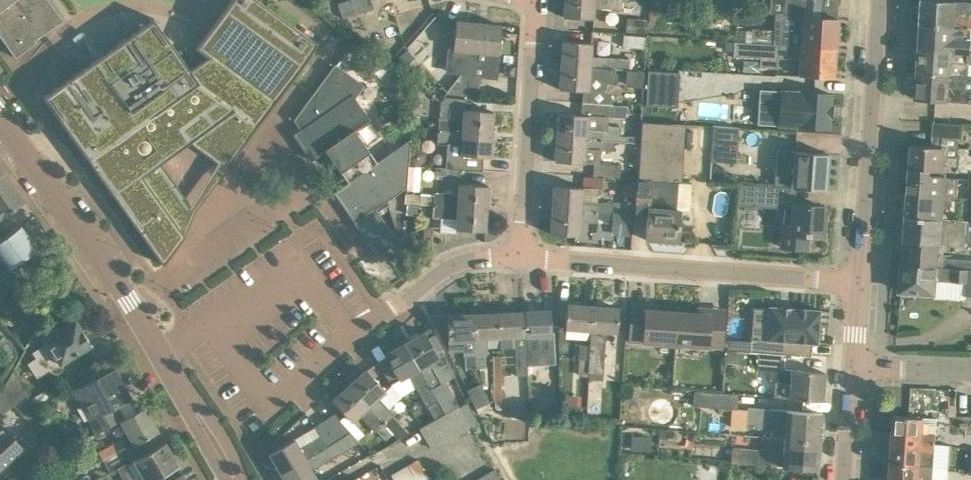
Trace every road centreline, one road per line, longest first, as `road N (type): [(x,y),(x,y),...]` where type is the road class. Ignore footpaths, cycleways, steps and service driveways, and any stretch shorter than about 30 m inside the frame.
road 1 (tertiary): [(233,479),(163,358),(0,125)]
road 2 (residential): [(862,281),(520,256)]
road 3 (residential): [(862,281),(884,0)]
road 4 (residential): [(520,256),(536,2)]
road 5 (residential): [(390,311),(439,271),(471,258),(520,256)]

